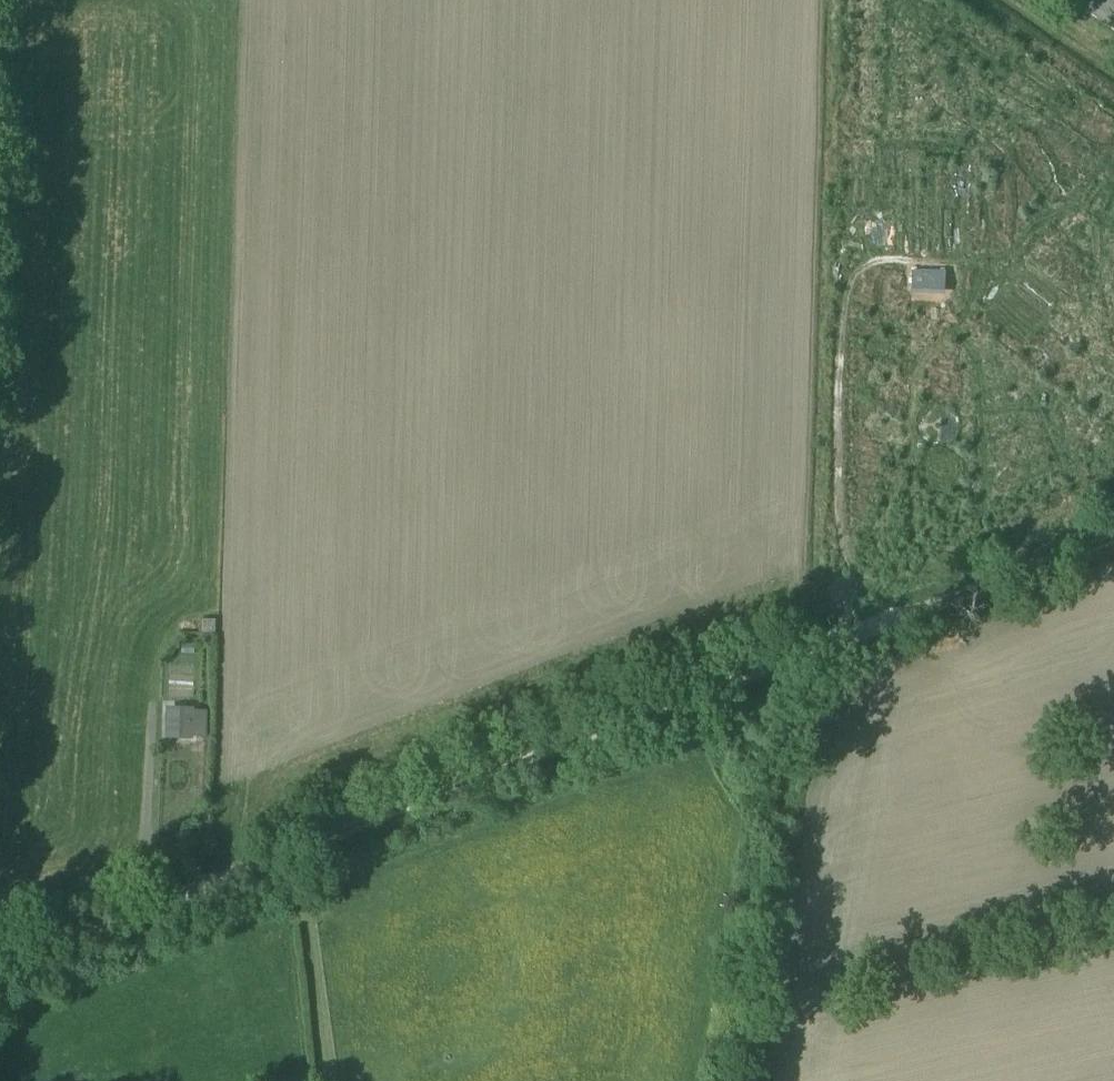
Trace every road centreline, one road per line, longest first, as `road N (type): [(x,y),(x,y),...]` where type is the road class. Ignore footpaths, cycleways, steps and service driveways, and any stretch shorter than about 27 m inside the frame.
road 1 (track): [(741,675),(0,962)]
road 2 (track): [(1113,530),(741,675)]

